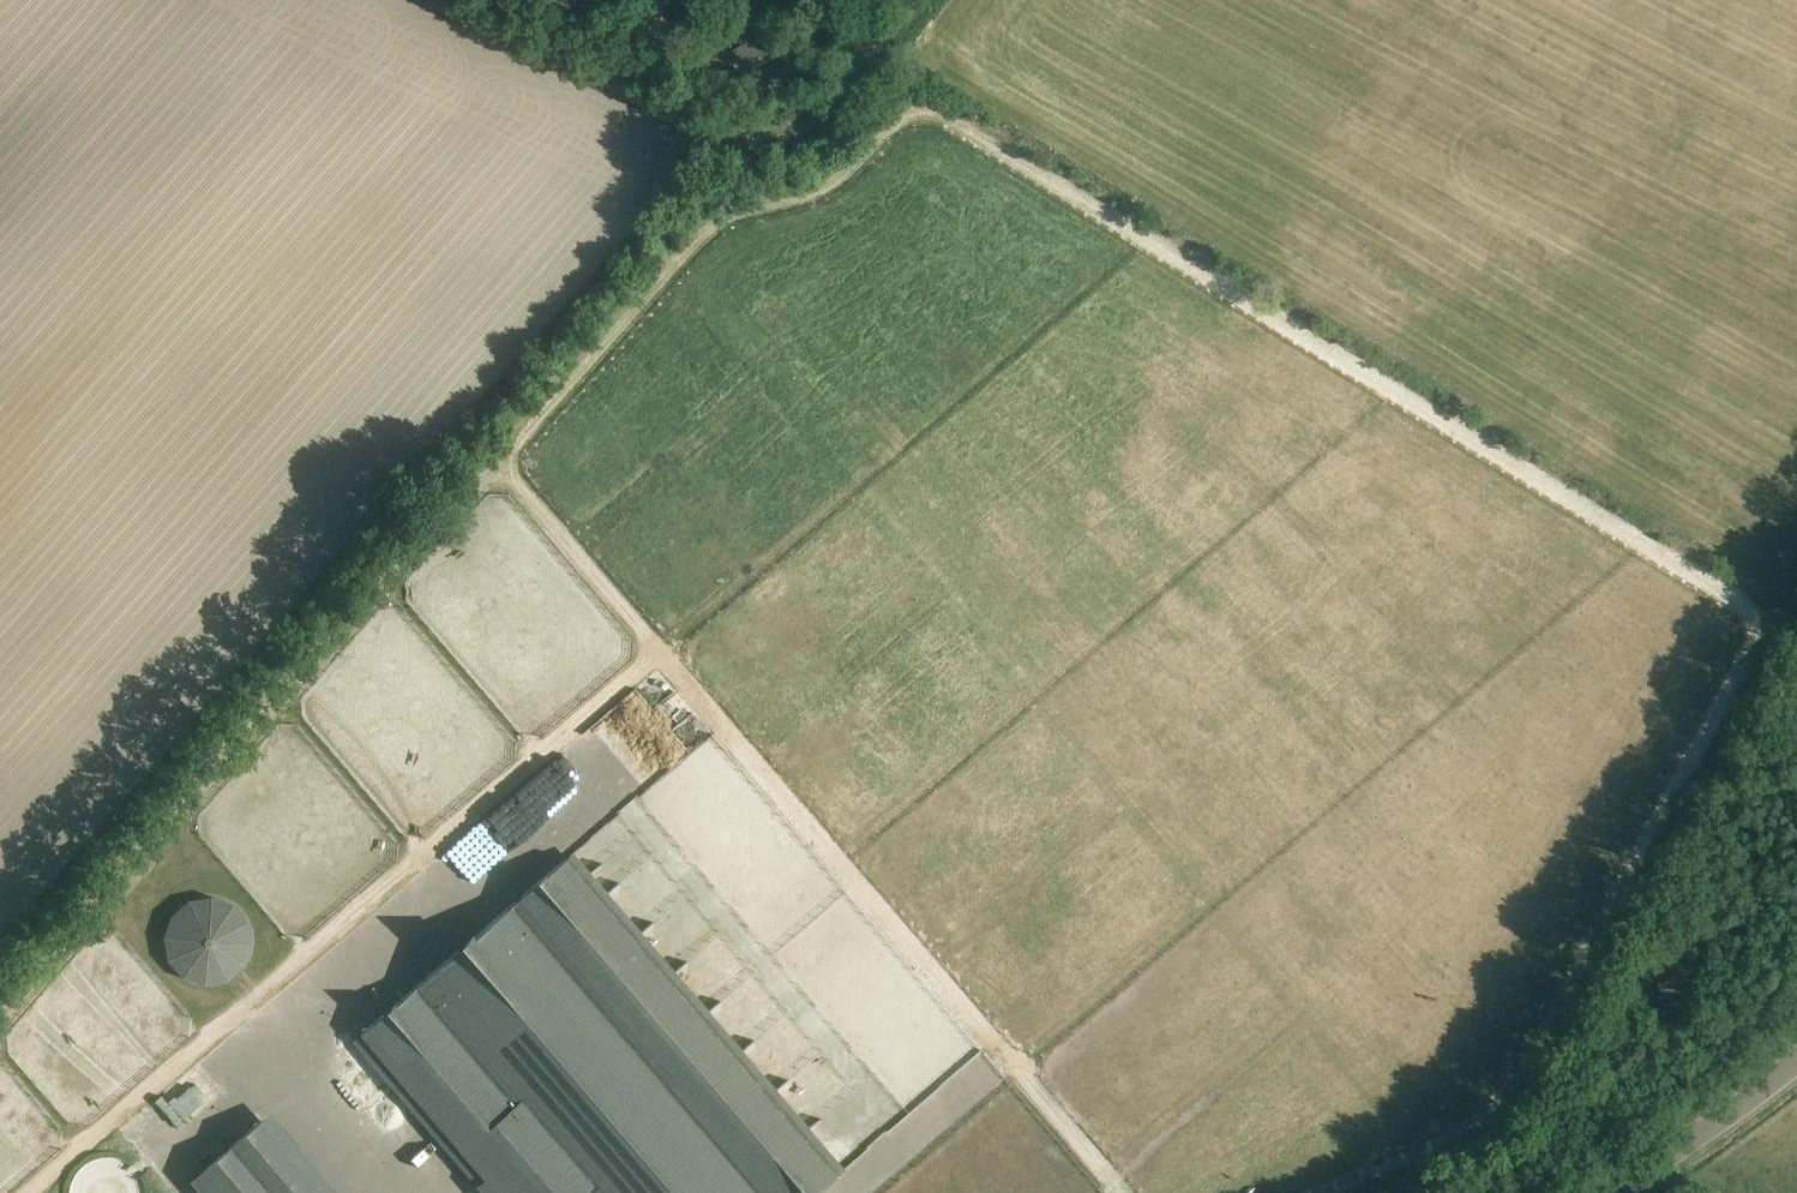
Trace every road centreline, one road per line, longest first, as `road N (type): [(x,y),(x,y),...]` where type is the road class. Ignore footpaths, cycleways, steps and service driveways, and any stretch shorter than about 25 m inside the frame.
road 1 (unclassified): [(720,138),(428,0)]
road 2 (unclassified): [(1604,1192),(1796,1062)]

